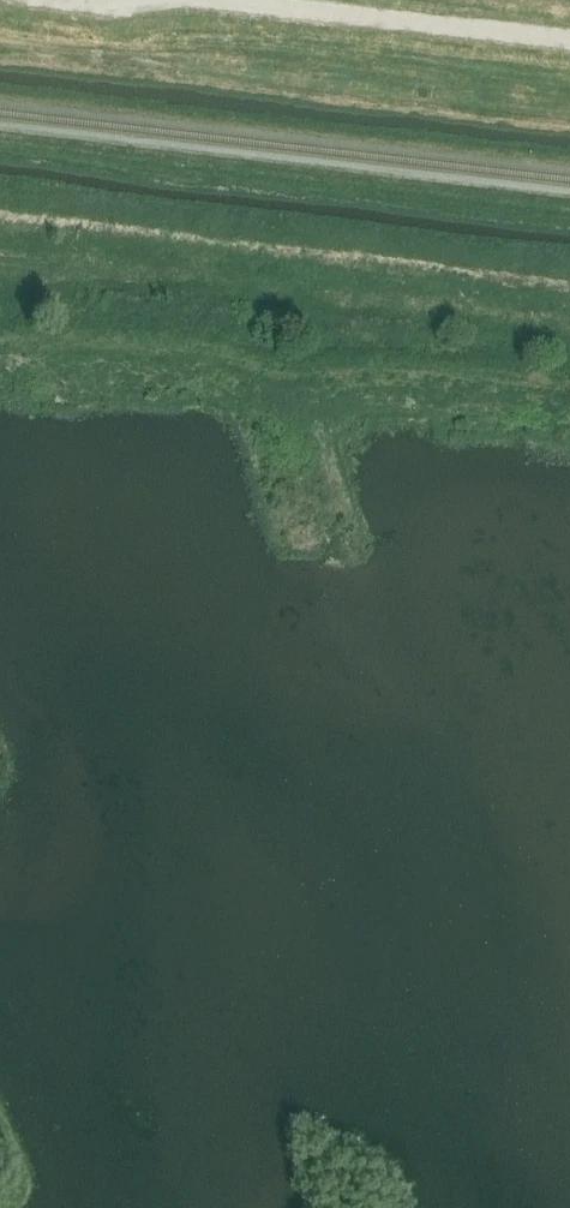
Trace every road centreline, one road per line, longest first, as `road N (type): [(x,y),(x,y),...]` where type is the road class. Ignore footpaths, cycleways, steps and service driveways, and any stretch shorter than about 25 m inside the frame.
road 1 (track): [(0,336),(335,357),(569,384)]

